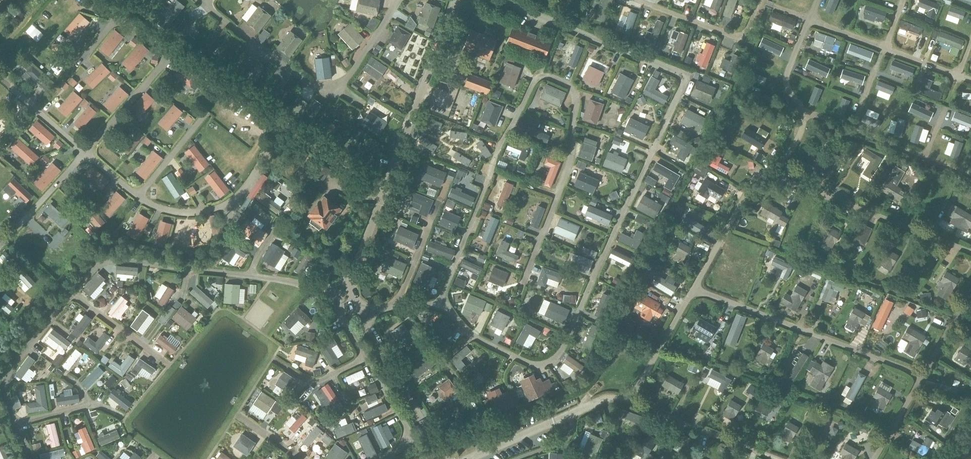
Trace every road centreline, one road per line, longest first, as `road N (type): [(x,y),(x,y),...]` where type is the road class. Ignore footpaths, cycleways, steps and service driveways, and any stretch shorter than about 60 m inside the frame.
road 1 (residential): [(446,458),(350,289),(457,0)]

